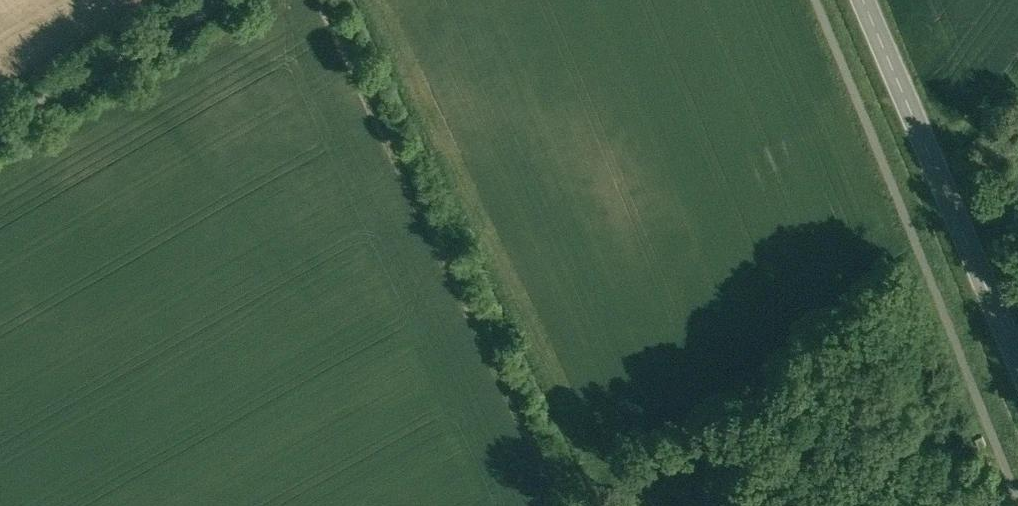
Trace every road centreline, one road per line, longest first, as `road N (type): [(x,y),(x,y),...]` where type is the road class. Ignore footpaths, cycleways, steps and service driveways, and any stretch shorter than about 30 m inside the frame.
road 1 (track): [(329,0),(568,505)]
road 2 (tertiary): [(864,0),(1017,356)]
road 3 (track): [(227,0),(0,125)]

